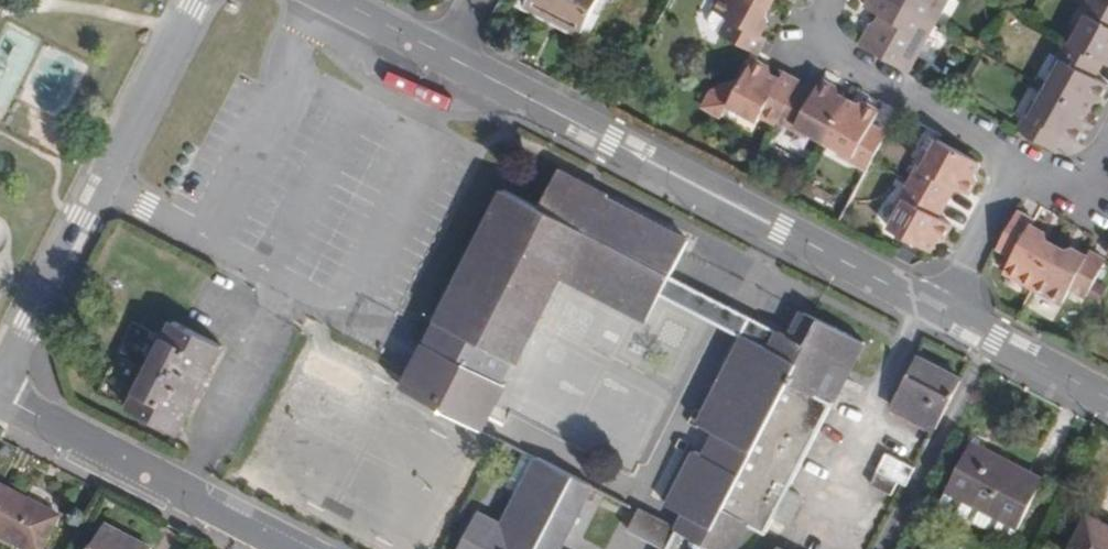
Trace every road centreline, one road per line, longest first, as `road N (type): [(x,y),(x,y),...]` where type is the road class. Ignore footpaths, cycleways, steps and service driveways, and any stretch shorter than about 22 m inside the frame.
road 1 (residential): [(942,312),(447,56)]
road 2 (residential): [(0,384),(198,0)]
road 3 (residential): [(0,398),(291,548)]
road 4 (residential): [(1018,169),(802,28),(820,0)]
road 5 (residential): [(1107,397),(942,312)]
road 6 (residential): [(942,312),(1018,169)]
road 7 (residential): [(447,56),(339,0)]

